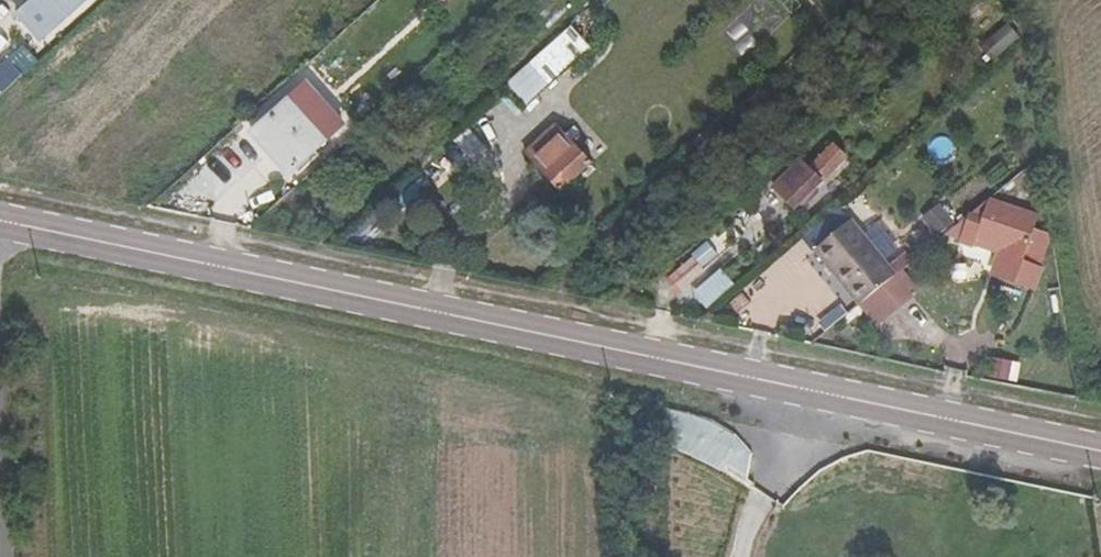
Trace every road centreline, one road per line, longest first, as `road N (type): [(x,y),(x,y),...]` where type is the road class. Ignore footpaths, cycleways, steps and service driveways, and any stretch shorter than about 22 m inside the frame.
road 1 (primary): [(1100,450),(0,220)]

